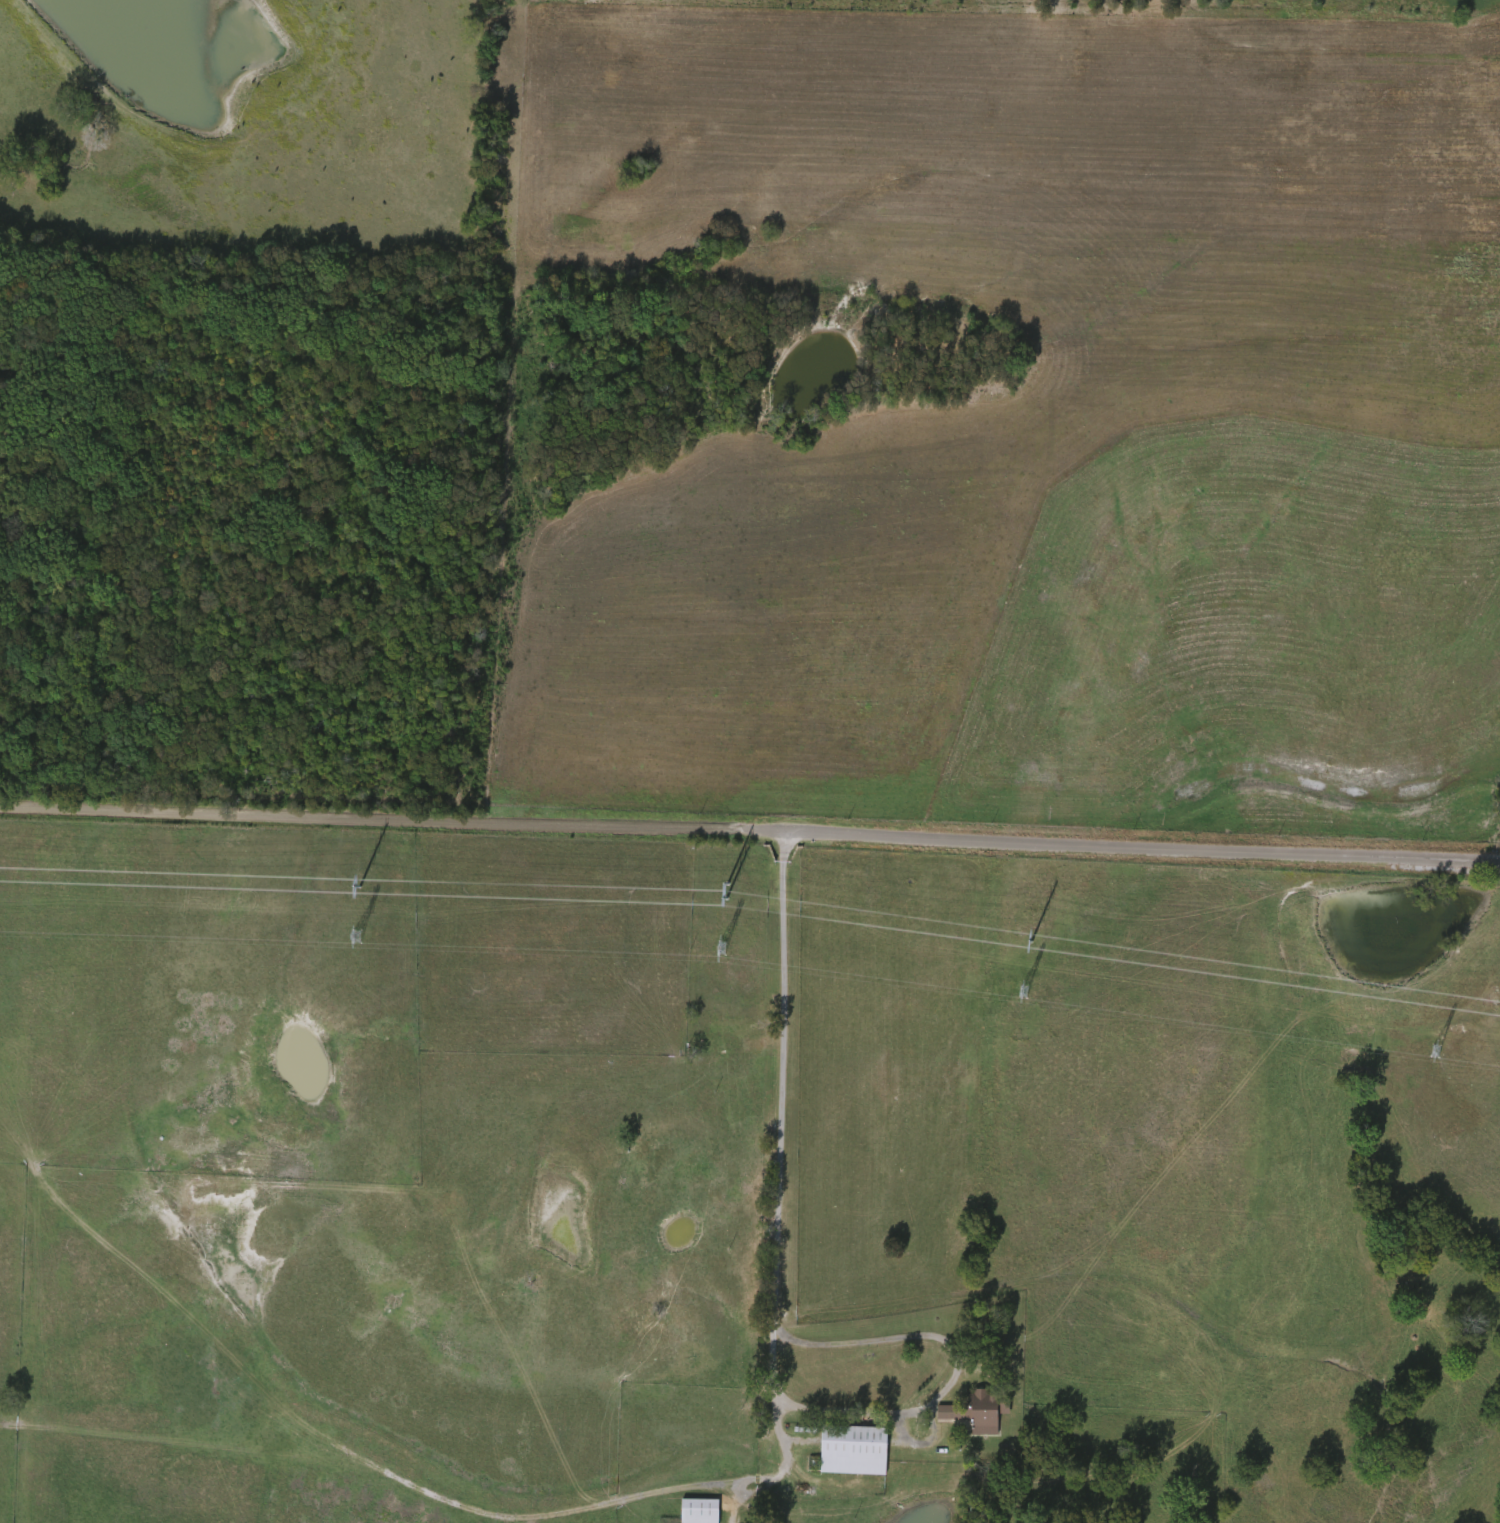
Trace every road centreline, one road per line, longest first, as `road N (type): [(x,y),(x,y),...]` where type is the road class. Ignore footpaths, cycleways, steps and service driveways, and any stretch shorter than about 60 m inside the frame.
road 1 (residential): [(0,810),(1499,866)]

